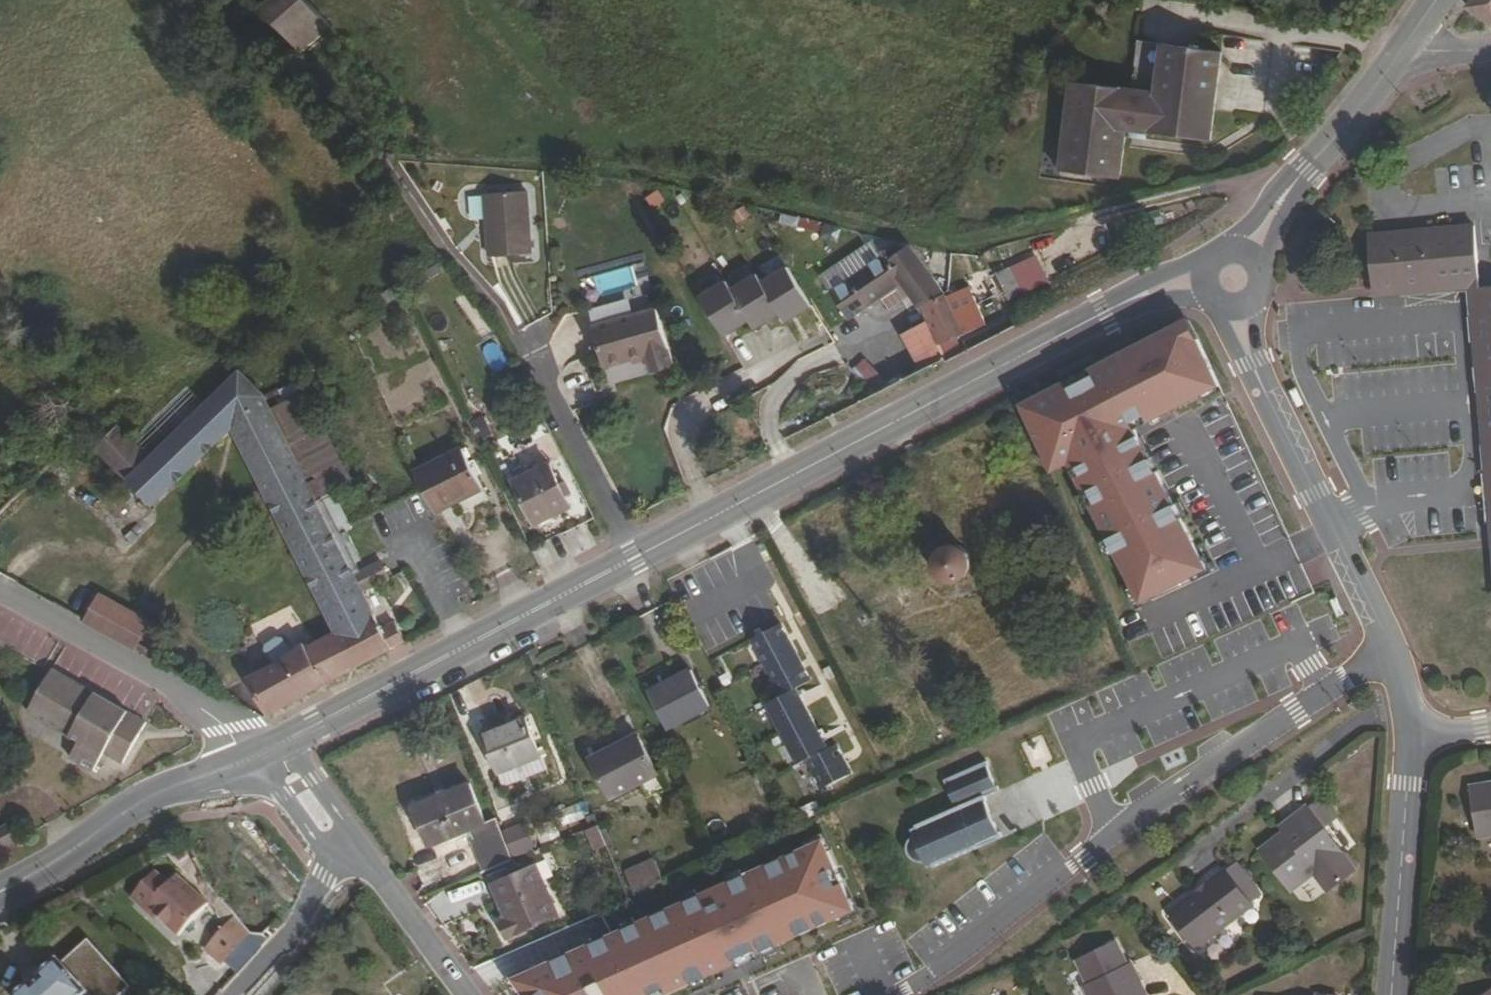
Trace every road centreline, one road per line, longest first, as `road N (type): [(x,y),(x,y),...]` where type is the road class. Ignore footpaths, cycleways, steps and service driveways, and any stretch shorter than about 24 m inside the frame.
road 1 (track): [(1198,193),(959,244),(680,181),(385,159)]
road 2 (residential): [(901,994),(1115,825),(1391,660)]
road 3 (tertiary): [(1097,317),(633,559)]
road 4 (residential): [(1233,293),(1254,358),(1391,660)]
road 5 (tertiary): [(633,559),(283,742)]
road 6 (residential): [(248,758),(170,689),(0,596)]
road 7 (tertiary): [(248,758),(157,796),(0,896)]
road 8 (residential): [(1393,994),(1409,733)]
road 9 (residential): [(633,559),(537,364),(534,338)]
road 10 (residential): [(368,864),(325,877),(241,994)]
road 11 (tertiary): [(1412,38),(1302,174)]
road 12 (residential): [(248,758),(321,844),(368,864)]
road 13 (residential): [(368,864),(464,994)]
road 14 (residential): [(368,864),(364,843),(283,742)]
road 15 (tertiary): [(1206,260),(1129,289),(1097,317)]
road 16 (tertiary): [(1097,317),(1217,292)]
road 17 (track): [(0,357),(45,384),(94,432)]

